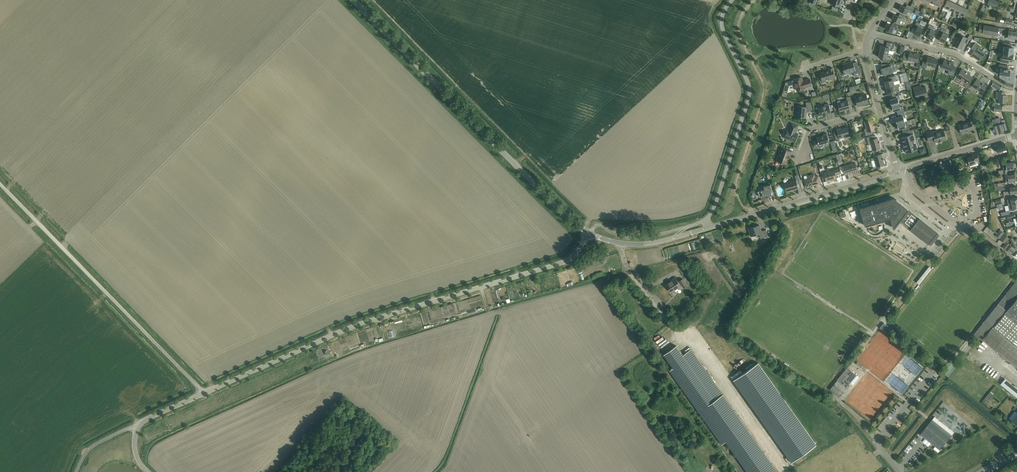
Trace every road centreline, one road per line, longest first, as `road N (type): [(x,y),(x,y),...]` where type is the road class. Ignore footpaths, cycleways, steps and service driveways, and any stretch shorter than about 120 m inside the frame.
road 1 (unclassified): [(205,393),(359,324),(563,262),(589,236)]
road 2 (unclassified): [(589,236),(351,0)]
road 3 (unclassified): [(589,236),(653,243),(897,169)]
road 4 (unclassified): [(205,393),(0,184)]
road 5 (residential): [(993,78),(955,53),(870,33)]
road 6 (unclassified): [(149,471),(136,459),(135,429),(205,393)]

